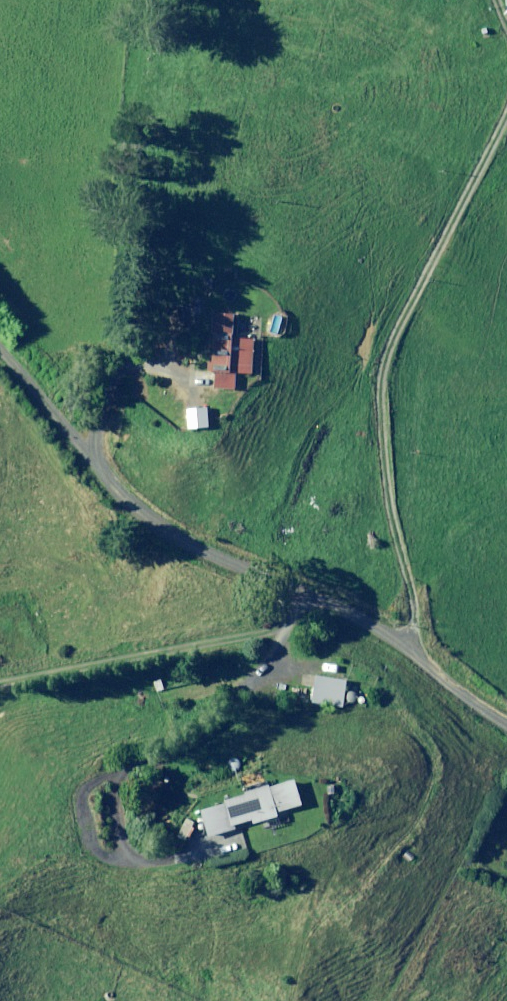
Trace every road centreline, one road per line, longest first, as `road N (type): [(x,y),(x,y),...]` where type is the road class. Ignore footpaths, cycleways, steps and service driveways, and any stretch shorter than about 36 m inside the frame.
road 1 (unclassified): [(506,732),(423,662),(341,616),(210,562),(116,498),(0,374)]
road 2 (track): [(506,114),(383,350),(381,487),(417,584),(423,662)]

